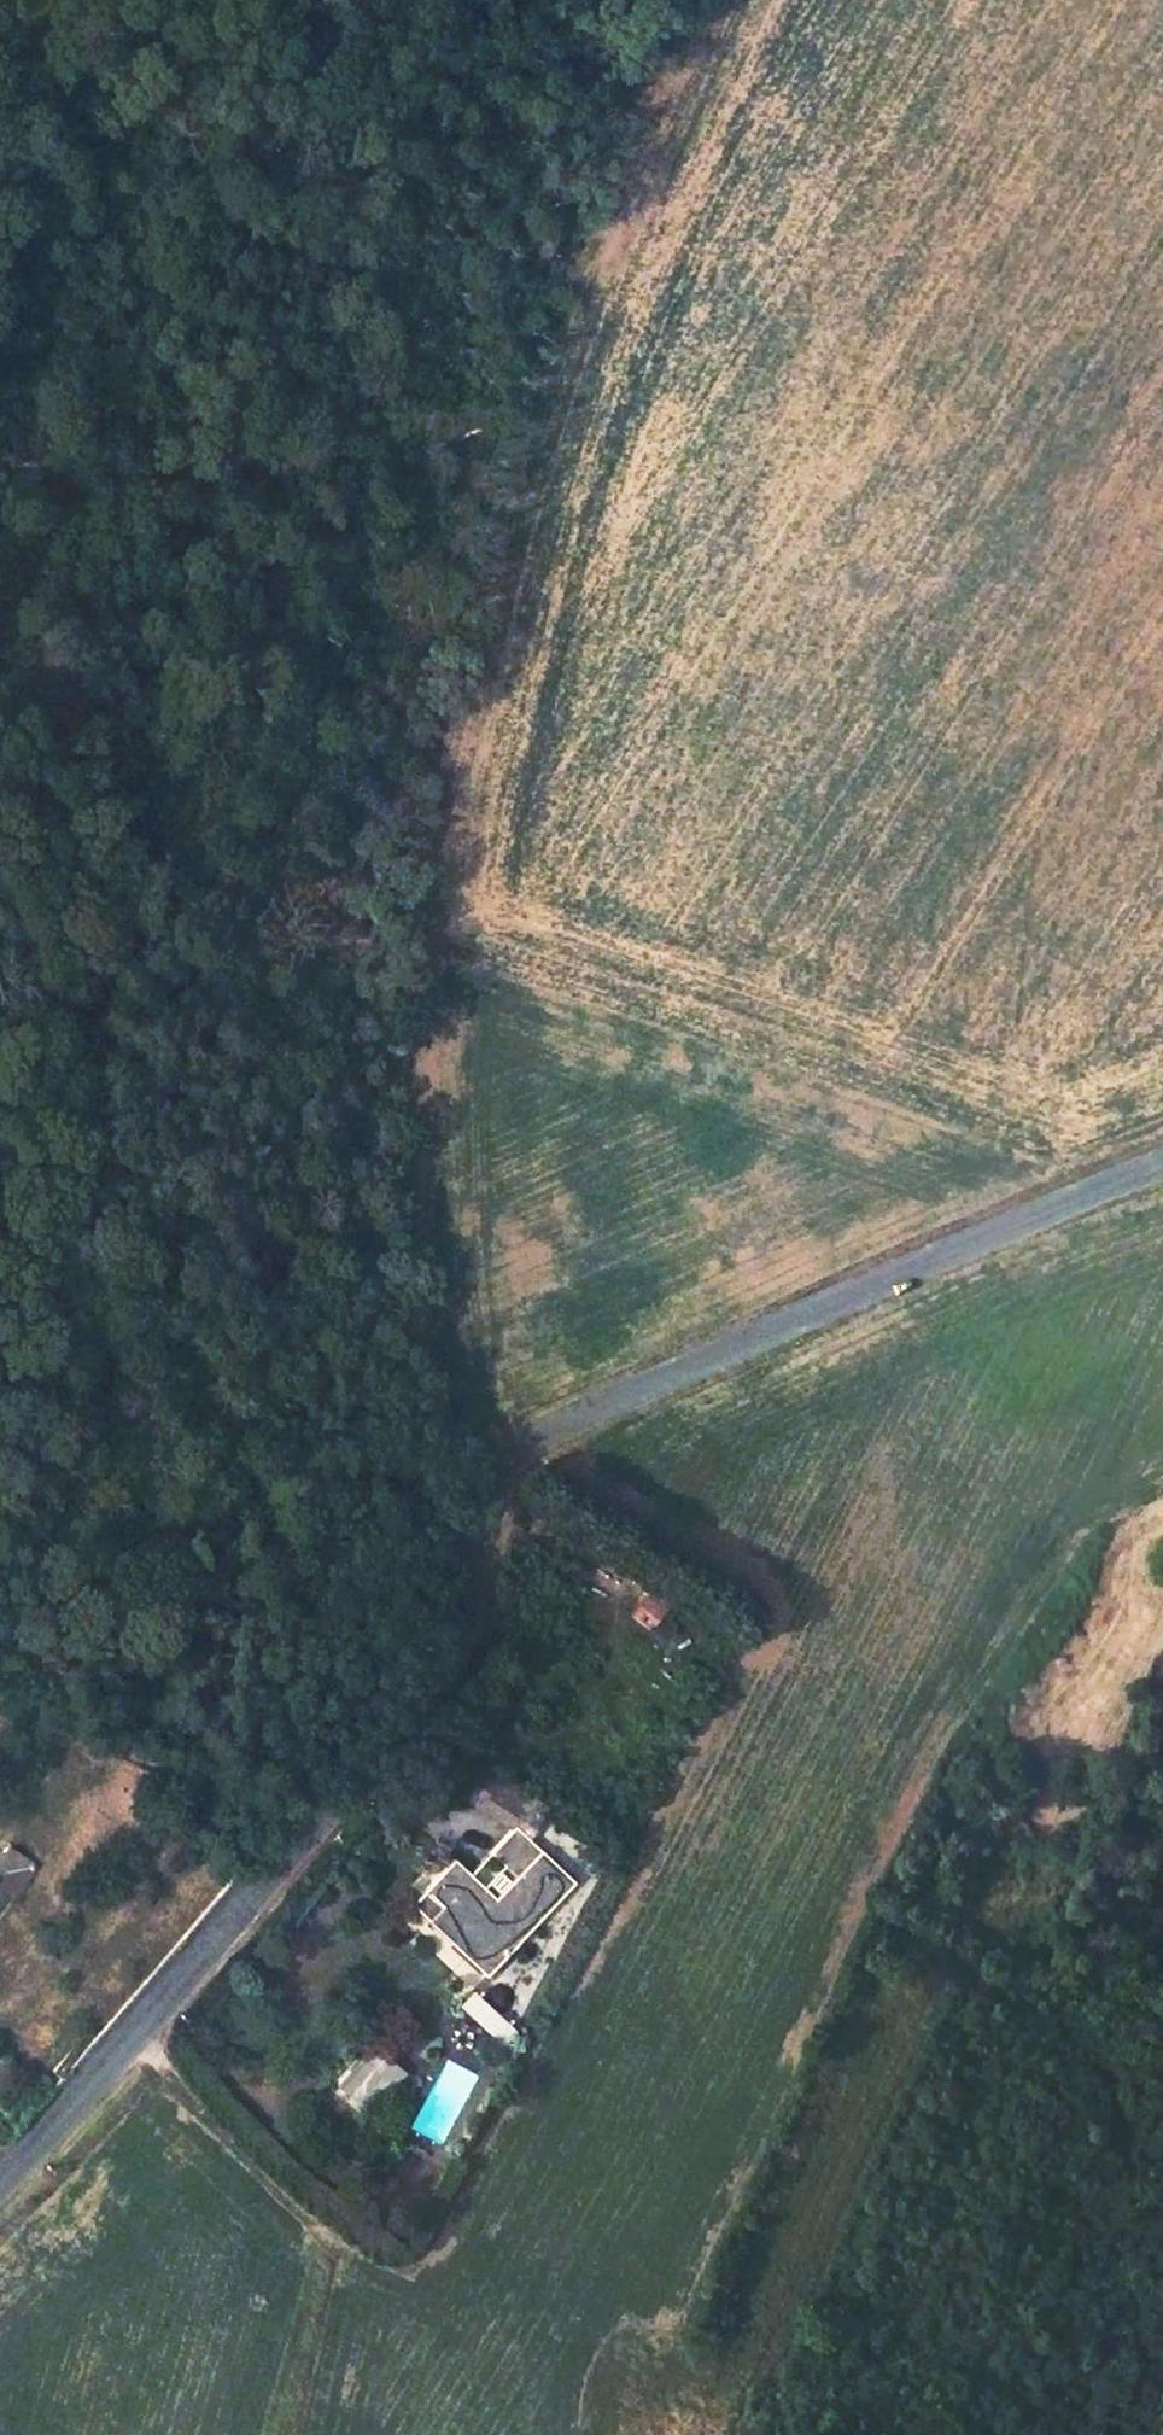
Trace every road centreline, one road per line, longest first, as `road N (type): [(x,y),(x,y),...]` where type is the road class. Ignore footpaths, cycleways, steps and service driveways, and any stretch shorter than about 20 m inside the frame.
road 1 (unclassified): [(1162,1162),(509,1453),(485,1513),(472,1604),(438,1681),(0,2178)]

